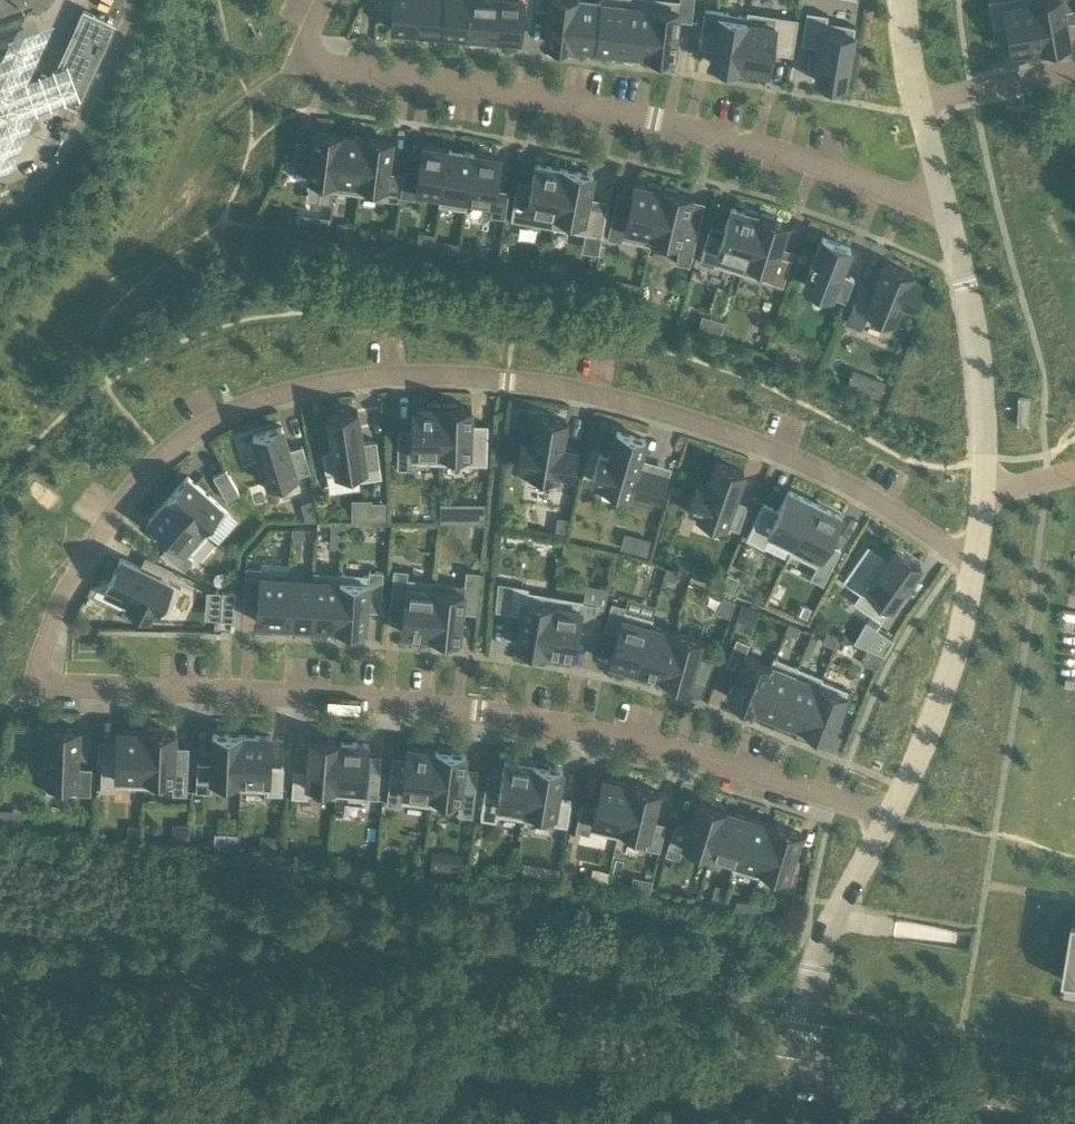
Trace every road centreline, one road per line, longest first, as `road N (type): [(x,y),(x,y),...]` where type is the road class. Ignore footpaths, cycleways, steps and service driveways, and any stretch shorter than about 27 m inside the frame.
road 1 (residential): [(975,557),(826,473),(694,421),(507,380),(371,376),(220,415),(162,455),(100,530),(38,666),(48,685),(364,699),(577,729),(682,753),(887,819)]
road 2 (residential): [(948,213),(794,157),(657,122),(326,66),(307,51),(325,0)]
road 3 (residential): [(465,1031),(0,1055)]
road 4 (residential): [(797,1082),(465,1031)]
road 5 (residential): [(797,1082),(821,945),(887,819)]
road 6 (residential): [(983,491),(981,381),(948,213)]
road 7 (residential): [(1074,1121),(797,1082)]
road 8 (residential): [(887,819),(930,732),(975,557)]
road 9 (residential): [(1074,70),(919,100)]

